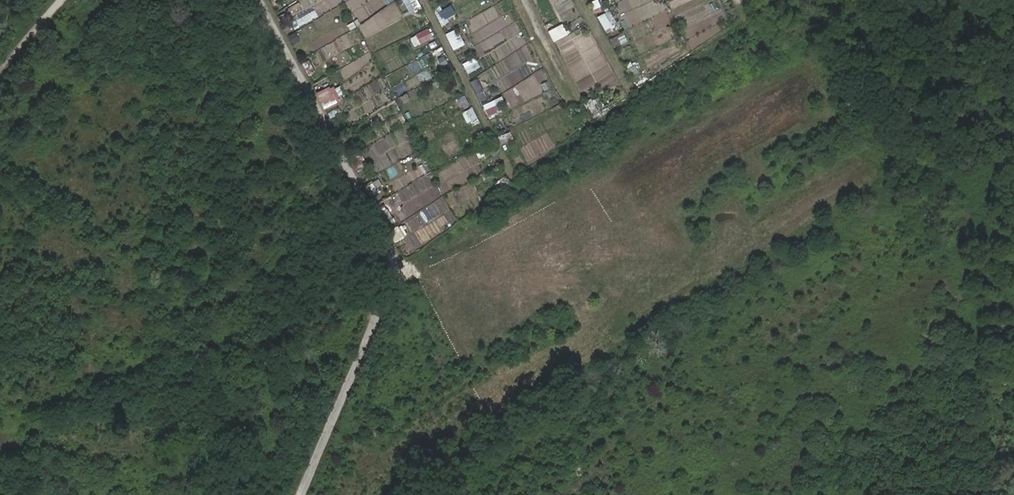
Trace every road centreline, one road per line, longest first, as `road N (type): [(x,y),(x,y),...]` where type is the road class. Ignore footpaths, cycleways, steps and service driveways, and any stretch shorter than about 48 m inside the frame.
road 1 (track): [(423,0),(508,165)]

